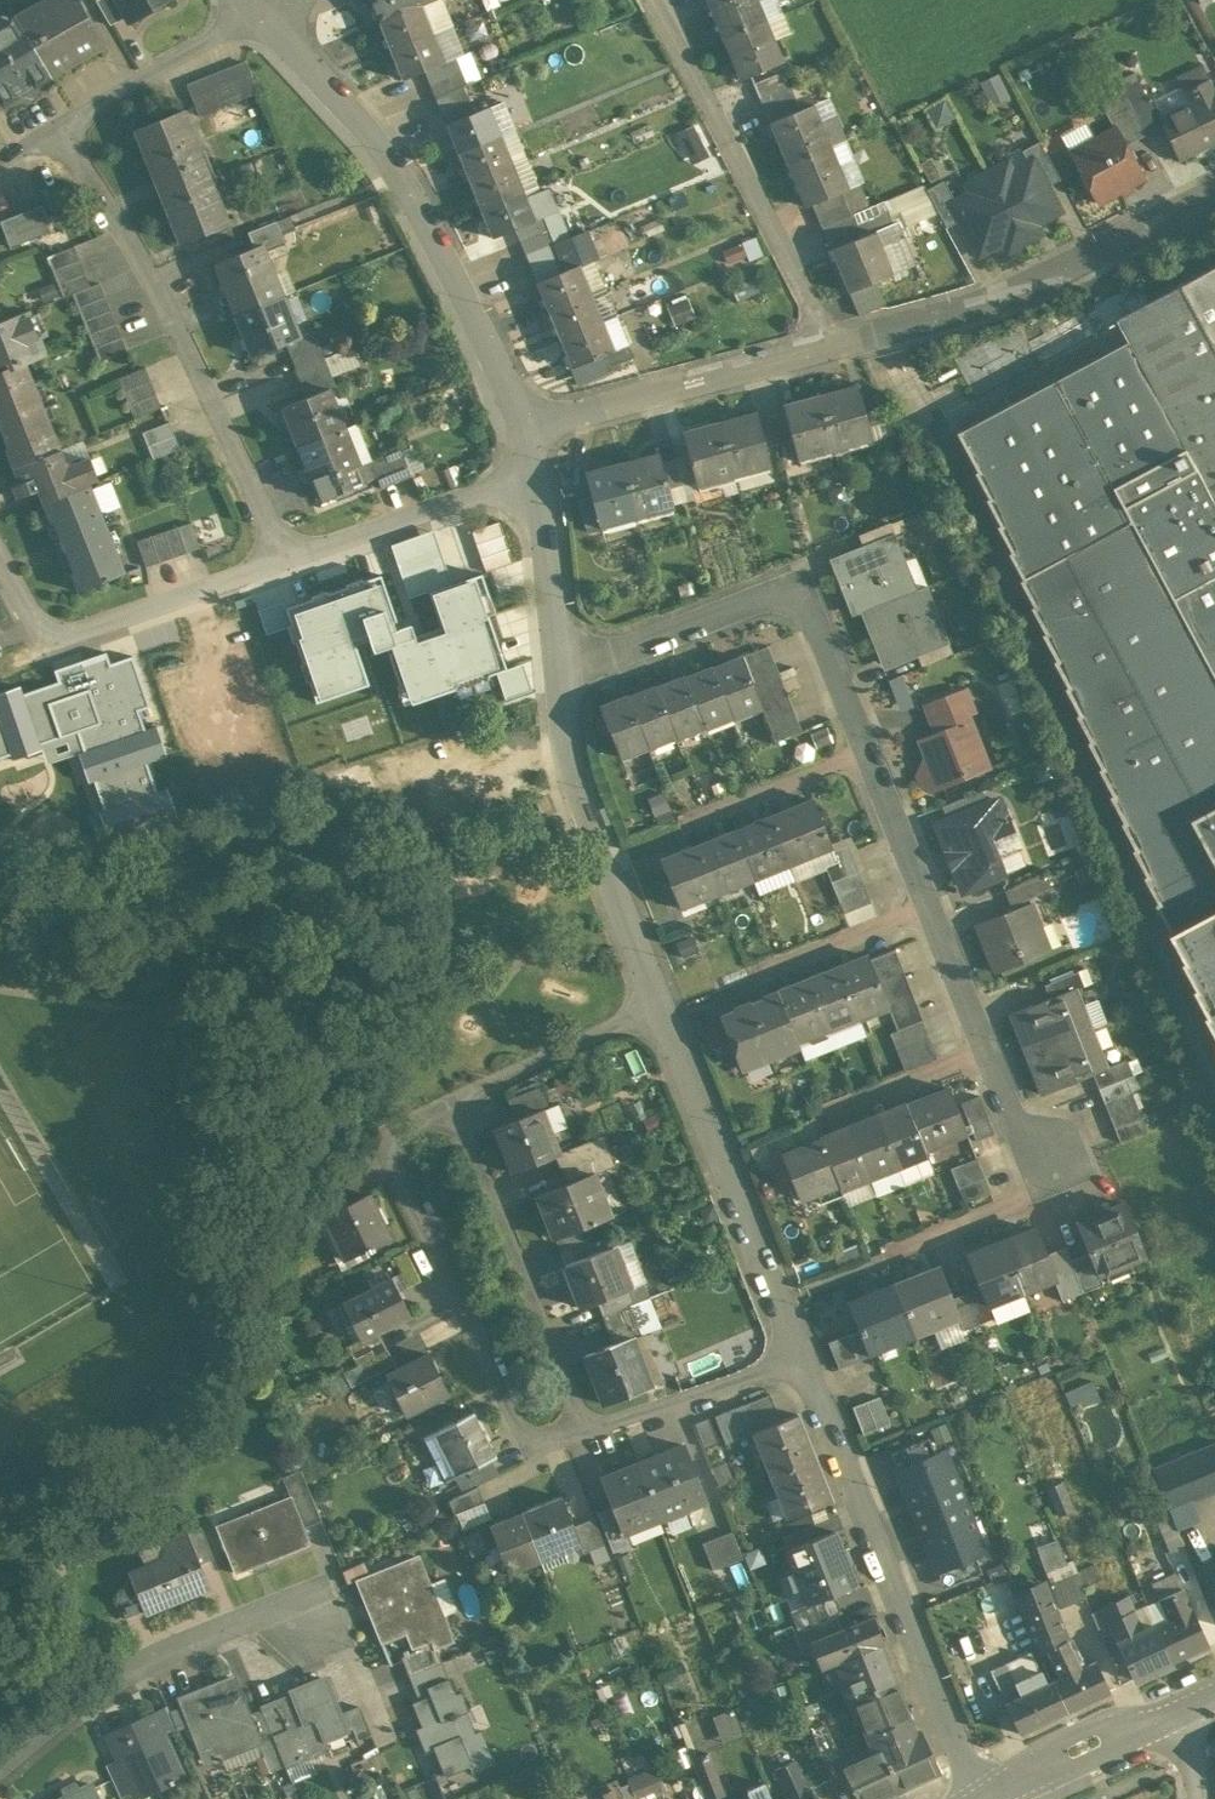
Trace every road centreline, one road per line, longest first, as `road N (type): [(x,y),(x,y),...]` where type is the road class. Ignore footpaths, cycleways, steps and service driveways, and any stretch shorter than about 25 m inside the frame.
road 1 (residential): [(560,675),(758,599),(797,599),(810,610),(1012,1114),(1052,1156)]
road 2 (residential): [(261,14),(343,94),(424,206),(521,427)]
road 3 (residential): [(56,128),(132,240),(285,559)]
road 4 (residential): [(803,1356),(979,1798)]
road 5 (residential): [(589,1430),(543,1443),(522,1429),(392,1159),(397,1131),(453,1102)]
road 6 (residential): [(1214,193),(977,306),(825,344)]
road 7 (residential): [(647,0),(715,114),(825,344)]
road 8 (residential): [(663,1004),(803,1356)]
road 9 (residential): [(453,1102),(589,1430)]
road 10 (residential): [(560,675),(571,768),(663,1004)]
road 11 (residential): [(0,1764),(73,1702),(143,1660),(255,1619),(303,1629)]
road 12 (residential): [(0,560),(23,604),(62,631),(285,559)]
road 13 (residential): [(825,344),(521,427)]
road 14 (residential): [(285,559),(533,472)]
road 15 (residential): [(1214,1692),(985,1798)]
road 16 (residential): [(56,128),(261,14)]
road 17 (residential): [(453,1102),(663,1004)]
road 18 (residential): [(803,1356),(589,1430)]
road 19 (residential): [(533,472),(560,675)]

